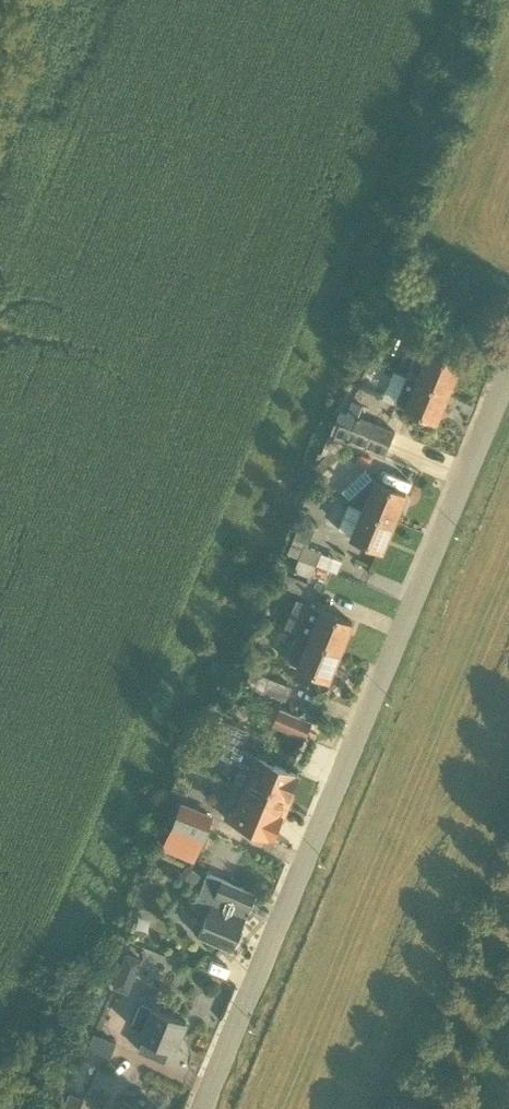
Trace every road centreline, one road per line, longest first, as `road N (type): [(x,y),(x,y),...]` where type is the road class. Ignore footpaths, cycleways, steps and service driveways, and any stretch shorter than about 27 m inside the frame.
road 1 (unclassified): [(508,392),(210,1108)]

